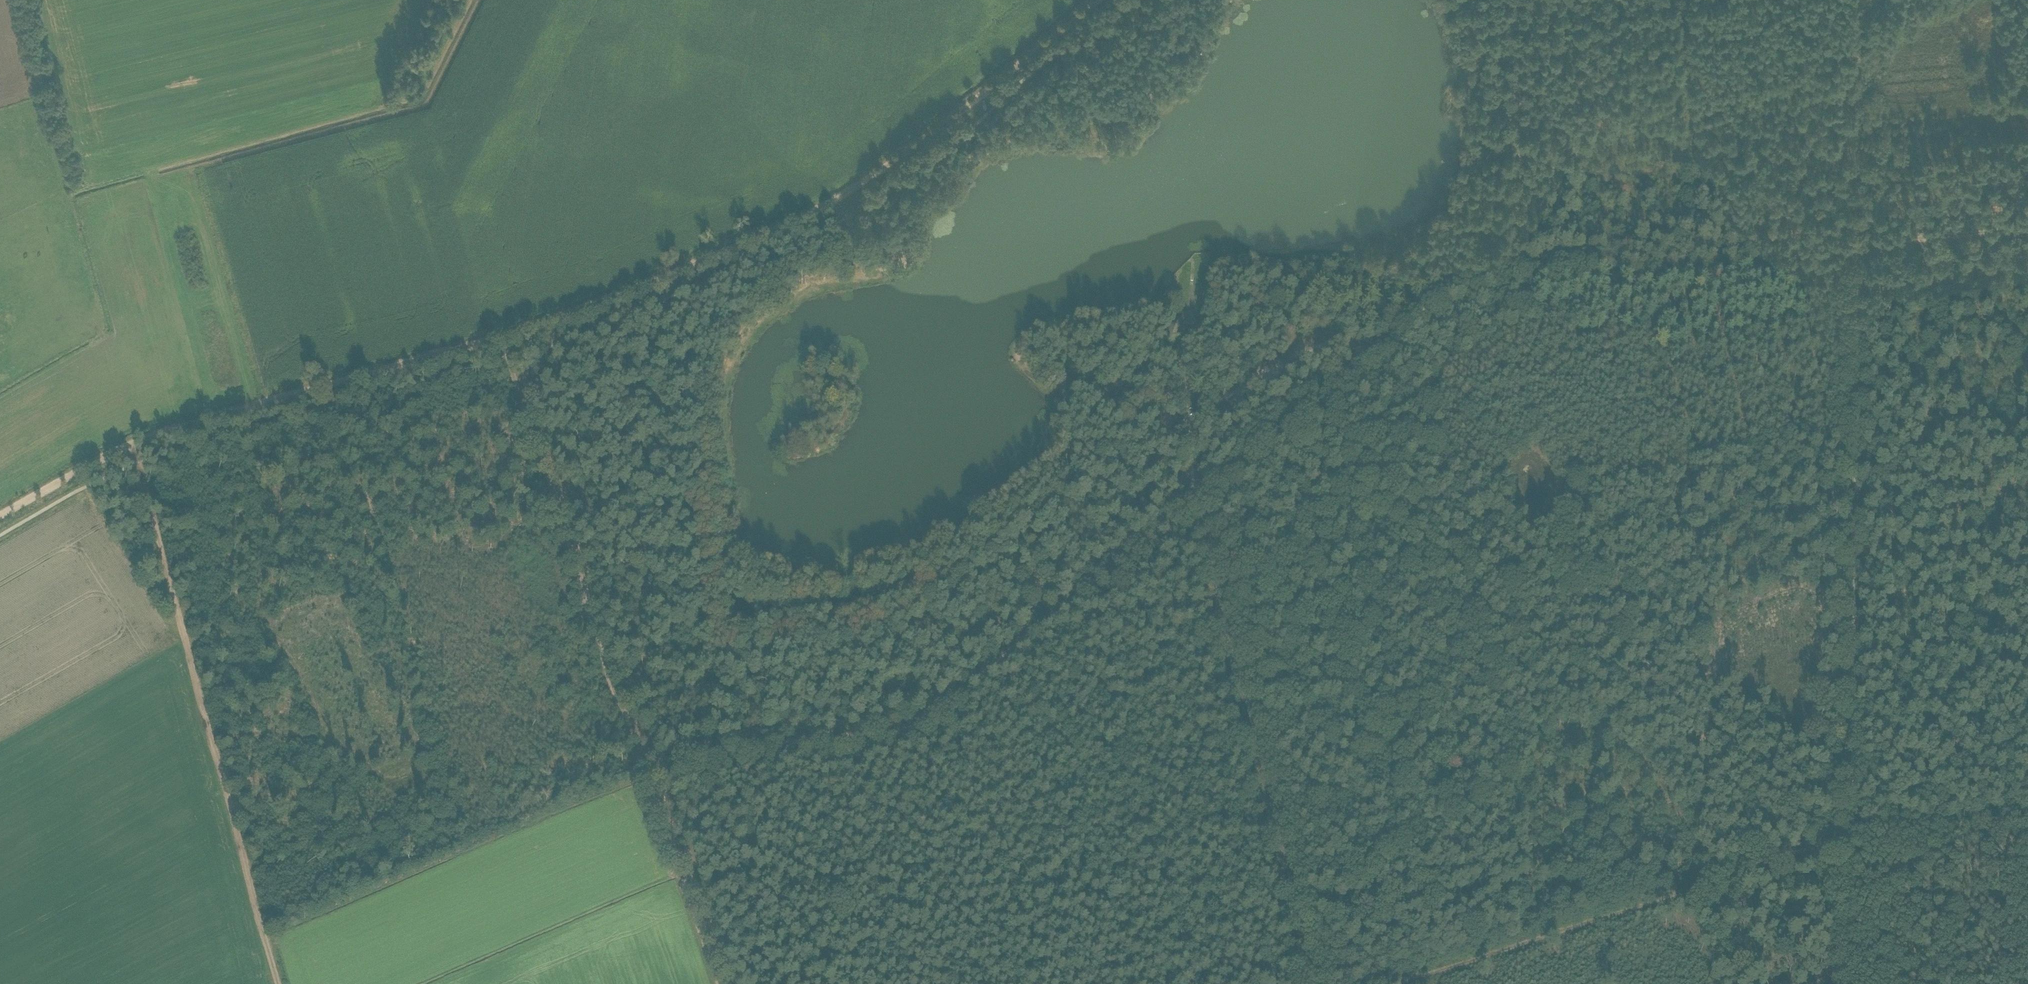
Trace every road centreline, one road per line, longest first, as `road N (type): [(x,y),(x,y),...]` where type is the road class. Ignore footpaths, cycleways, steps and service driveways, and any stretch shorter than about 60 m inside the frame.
road 1 (track): [(2027,819),(1853,834),(1860,0)]
road 2 (track): [(1099,0),(823,210),(502,340)]
road 3 (track): [(654,763),(893,735),(927,722),(1195,498)]
road 4 (track): [(132,441),(284,983)]
road 5 (track): [(1195,498),(1315,983)]
road 6 (track): [(1403,983),(1853,834)]
road 7 (track): [(132,441),(502,340)]
road 8 (track): [(2027,231),(1695,256)]
road 9 (track): [(506,357),(606,653)]
road 10 (track): [(1695,256),(1693,0)]
road 11 (track): [(1515,0),(1523,249)]
road 12 (track): [(1524,268),(1447,285),(1366,354)]
road 13 (track): [(1366,354),(1227,473)]
road 14 (track): [(1524,268),(1695,256)]
road 15 (track): [(0,518),(132,441)]
road 16 (track): [(1852,983),(1853,834)]
road 17 (track): [(1278,364),(1210,424),(1194,455)]
road 18 (track): [(643,764),(684,882)]
road 19 (track): [(1184,378),(1063,391)]

